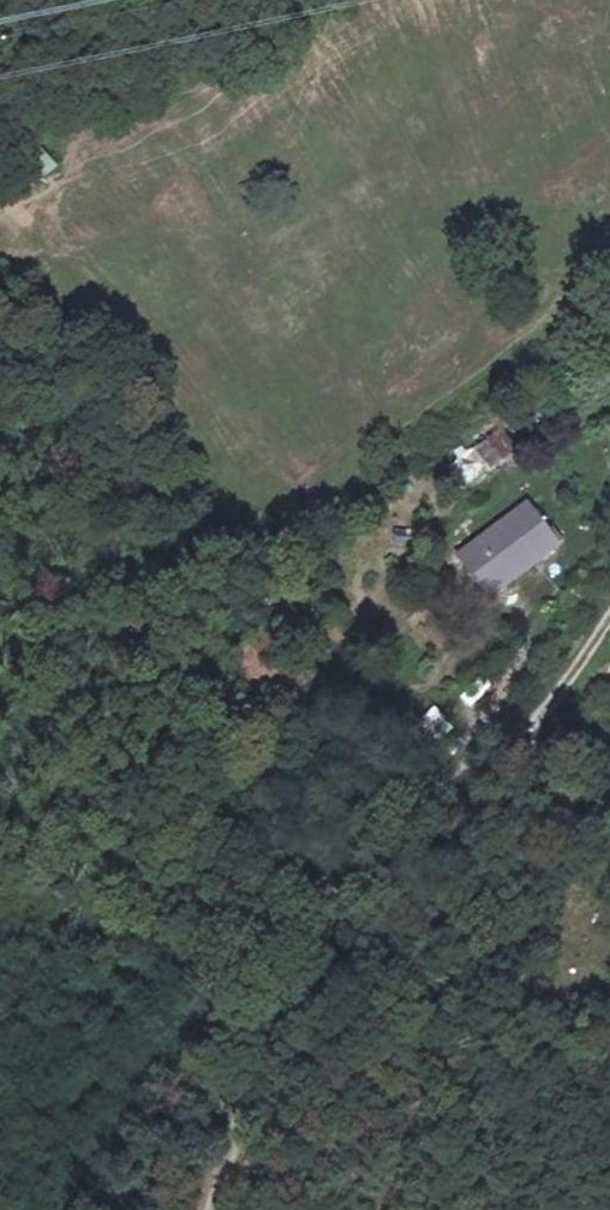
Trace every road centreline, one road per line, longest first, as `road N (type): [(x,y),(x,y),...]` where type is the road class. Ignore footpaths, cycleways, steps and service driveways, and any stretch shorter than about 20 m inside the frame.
road 1 (unclassified): [(215,1209),(248,1085),(443,799),(131,449),(0,338)]
road 2 (track): [(443,799),(550,722),(609,599)]
road 3 (track): [(0,88),(143,0)]

